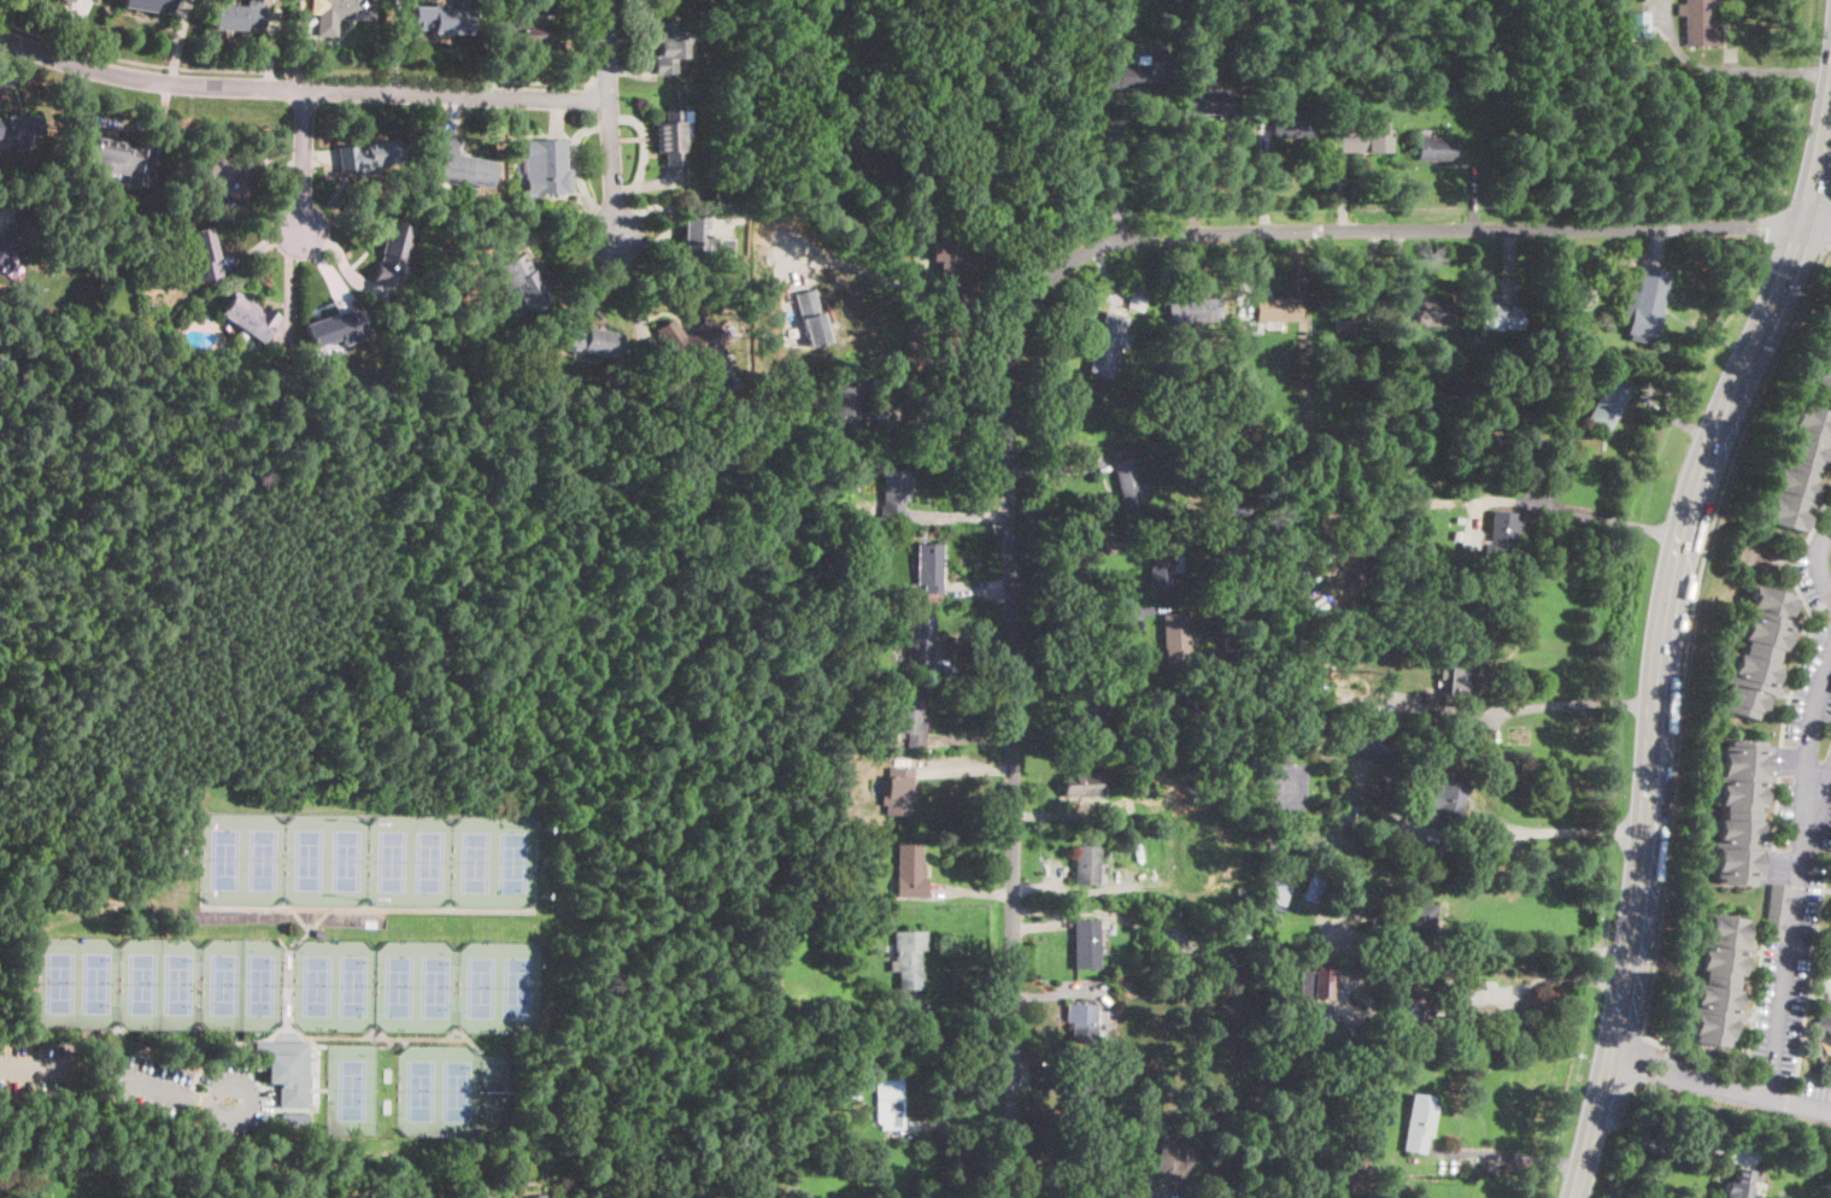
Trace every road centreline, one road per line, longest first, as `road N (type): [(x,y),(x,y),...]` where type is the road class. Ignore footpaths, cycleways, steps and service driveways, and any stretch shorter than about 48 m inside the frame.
road 1 (residential): [(1014,1197),(1008,405),(1014,340),(1033,298),(1080,257),(1148,236),(1802,224)]
road 2 (secondary): [(1577,1197),(1630,955),(1657,660),(1678,542),(1715,427),(1802,224),(1830,94)]
road 3 (residential): [(610,100),(193,84),(88,67),(0,36)]
road 4 (residential): [(1768,1092),(1804,739),(1830,647)]
road 5 (residential): [(616,234),(605,0)]
road 6 (residential): [(1612,1055),(1830,1106)]
road 7 (residential): [(300,230),(307,88)]

